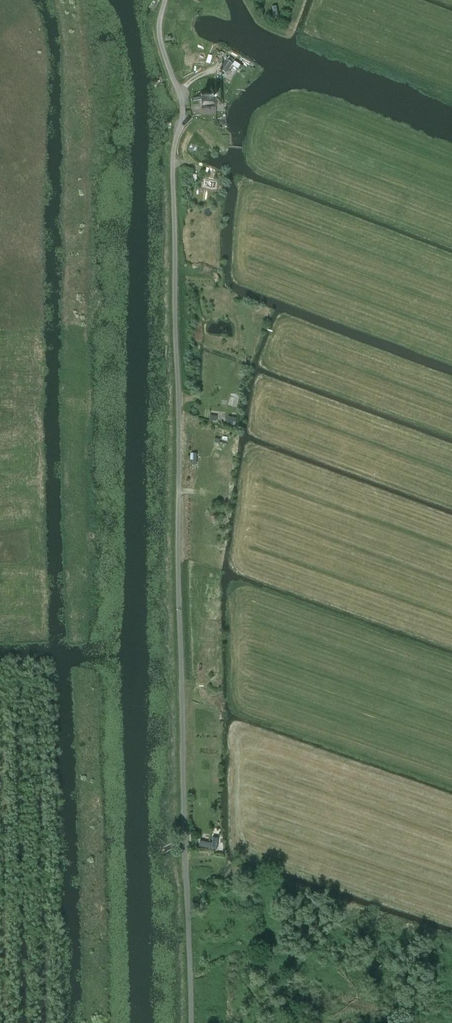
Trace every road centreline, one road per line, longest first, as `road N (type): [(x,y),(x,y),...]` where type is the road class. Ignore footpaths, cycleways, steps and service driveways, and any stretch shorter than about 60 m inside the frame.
road 1 (unclassified): [(191,1022),(173,161),(183,114),(160,39),(166,0)]

